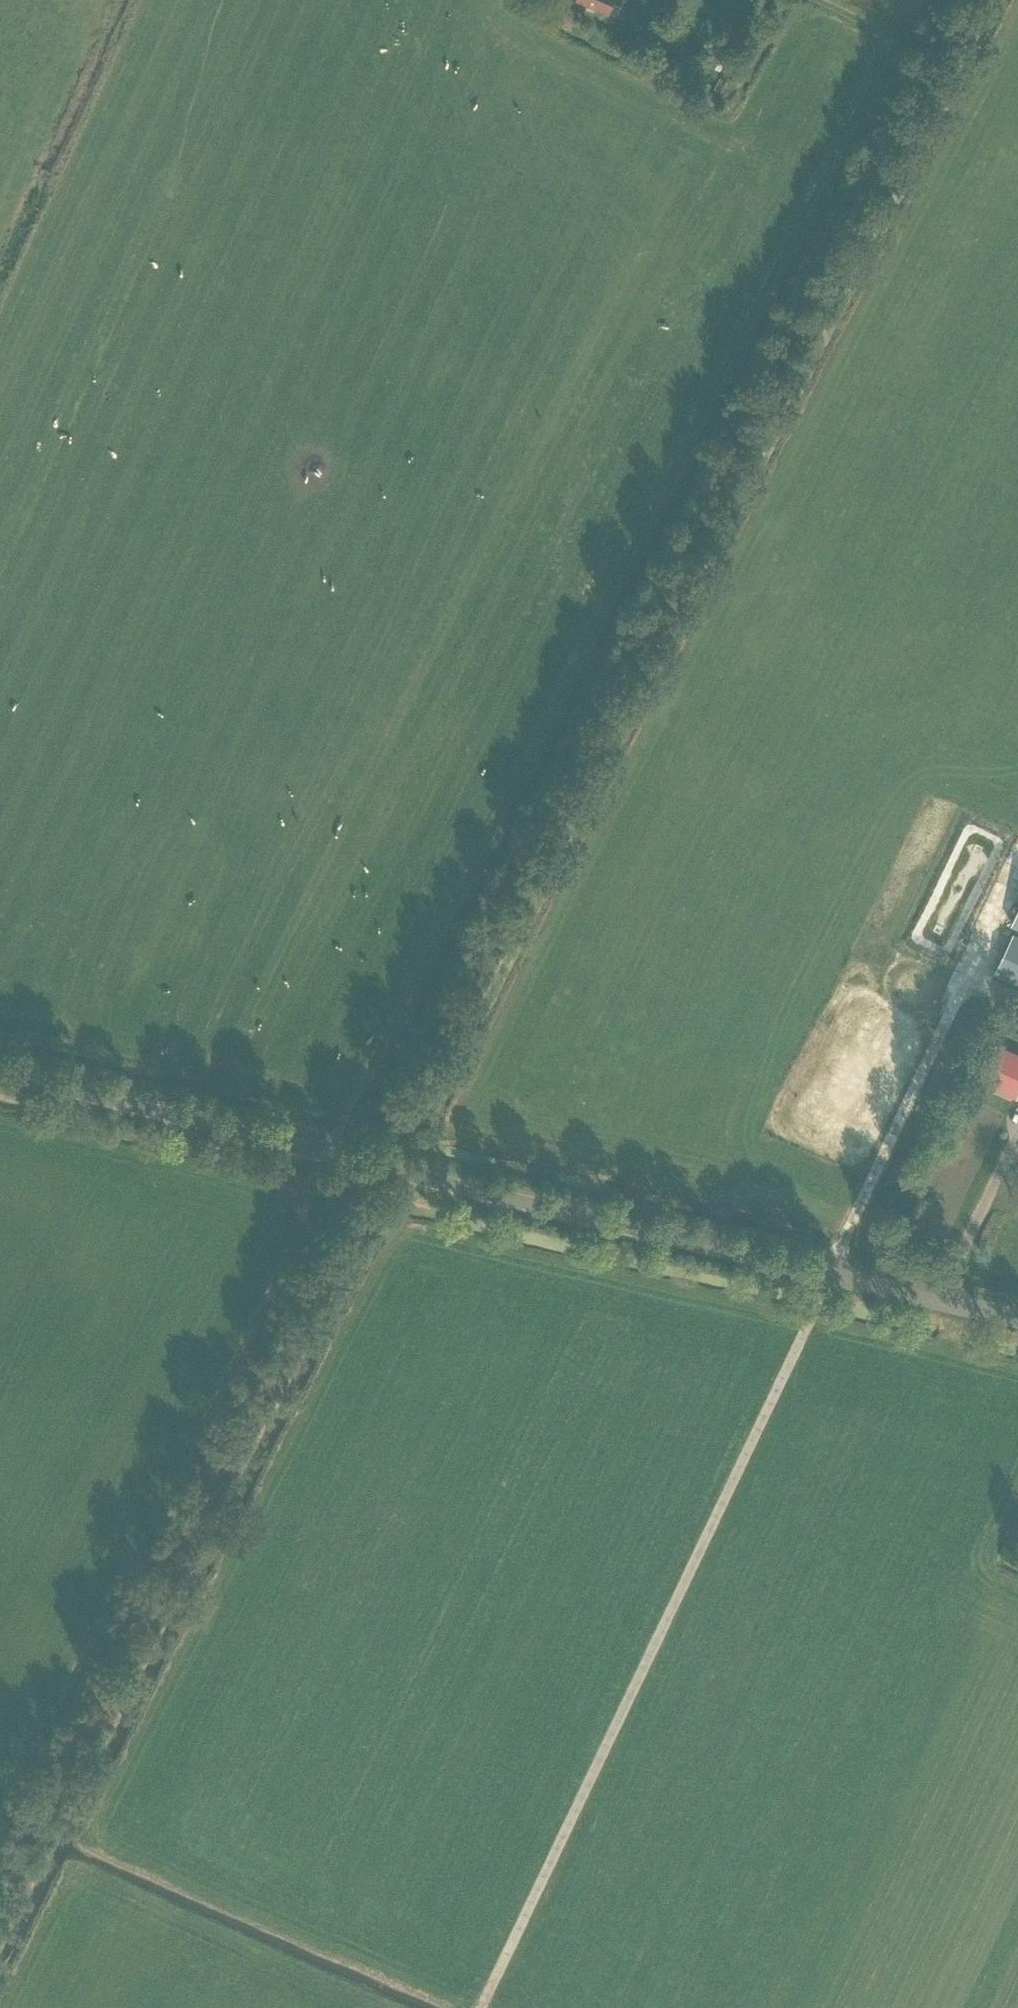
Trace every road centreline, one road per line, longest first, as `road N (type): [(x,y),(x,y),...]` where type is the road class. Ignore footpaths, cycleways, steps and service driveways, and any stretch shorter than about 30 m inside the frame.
road 1 (track): [(324,1155),(881,59),(873,33),(811,0)]
road 2 (unclassified): [(0,1075),(1017,1322)]

